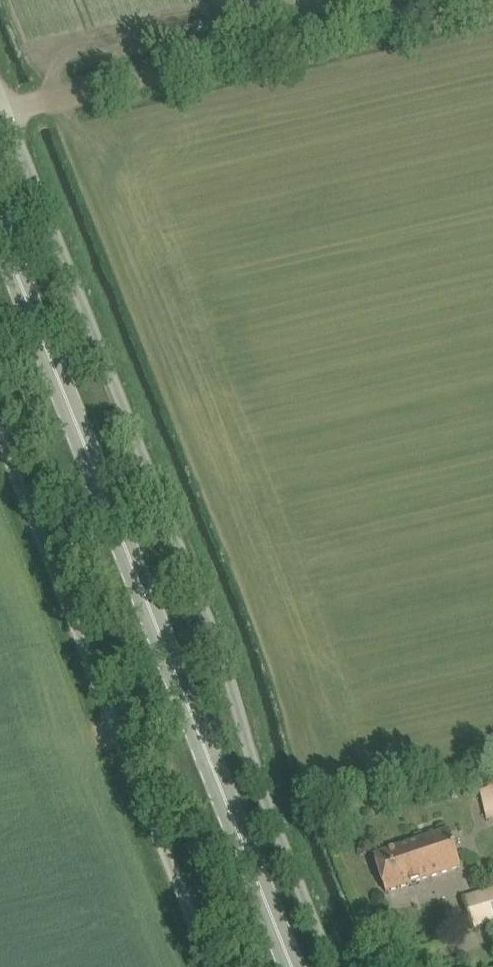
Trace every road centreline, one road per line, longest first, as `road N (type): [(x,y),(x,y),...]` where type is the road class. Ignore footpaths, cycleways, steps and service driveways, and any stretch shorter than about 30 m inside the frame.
road 1 (unclassified): [(330,966),(11,112)]
road 2 (primary): [(293,966),(0,230)]
road 3 (unclassified): [(0,442),(212,966)]
road 4 (track): [(492,1),(11,112)]

